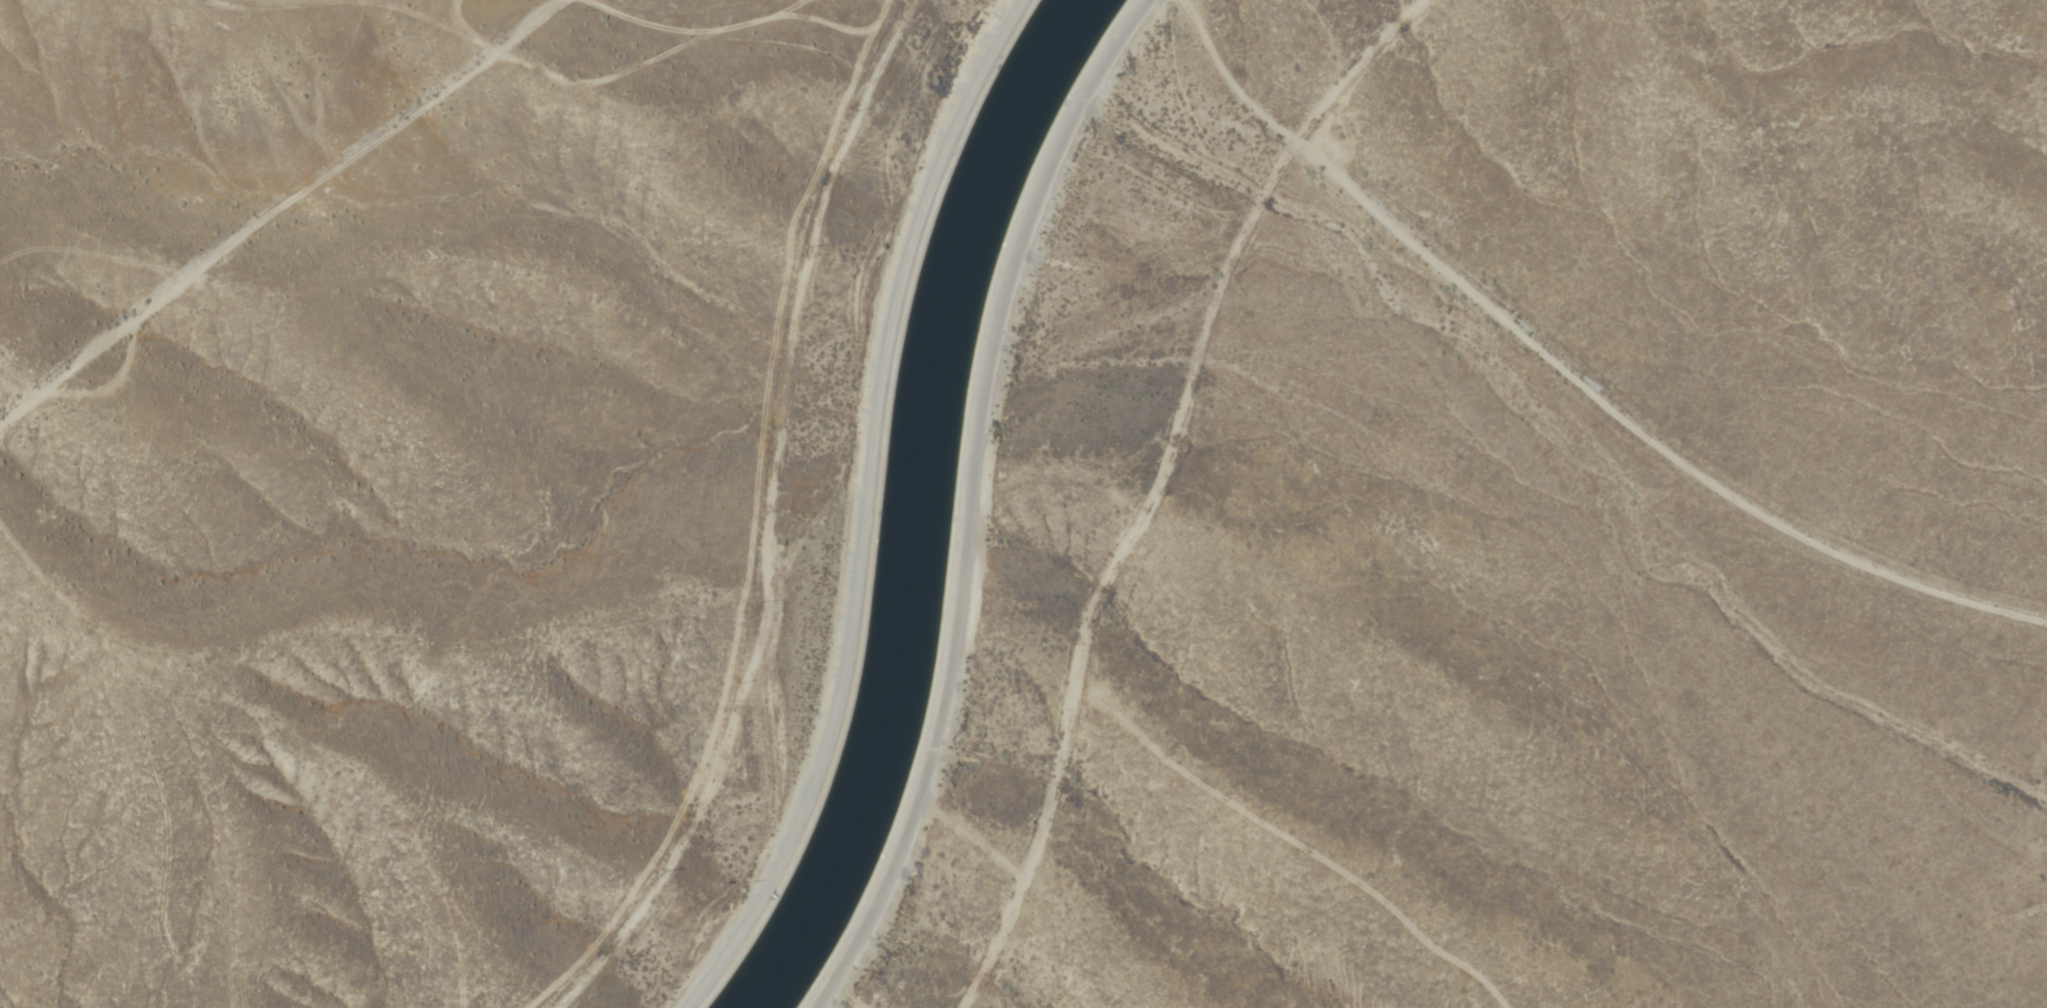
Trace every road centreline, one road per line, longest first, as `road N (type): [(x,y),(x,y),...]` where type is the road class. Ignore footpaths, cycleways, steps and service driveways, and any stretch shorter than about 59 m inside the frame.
road 1 (track): [(968,1007),(1090,611),(1154,493),(1229,256),(1295,143),(1445,0)]
road 2 (track): [(2046,614),(1782,533),(1725,505),(1295,143)]
road 3 (track): [(563,0),(0,413)]
road 4 (track): [(314,0),(493,51)]

